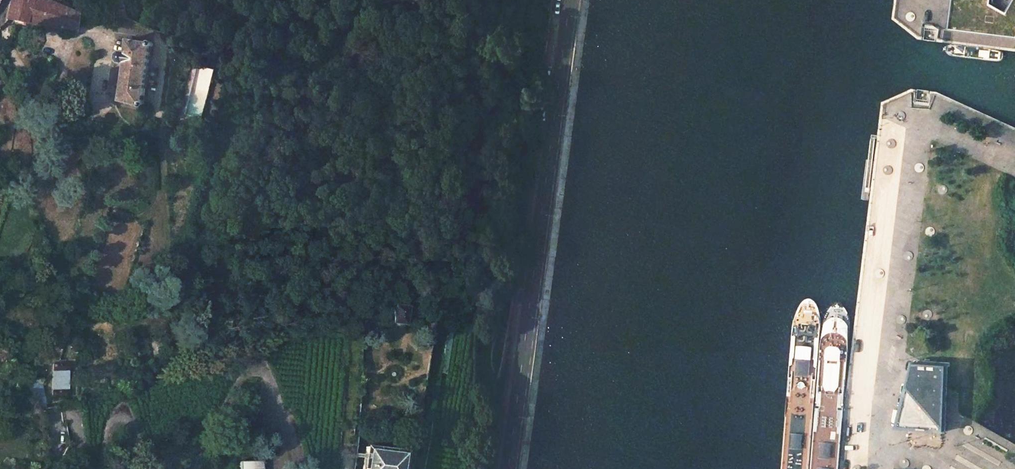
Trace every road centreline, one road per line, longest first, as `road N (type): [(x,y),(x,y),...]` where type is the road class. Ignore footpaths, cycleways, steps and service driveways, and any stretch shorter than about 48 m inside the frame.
road 1 (tertiary): [(569,0),(507,468)]

